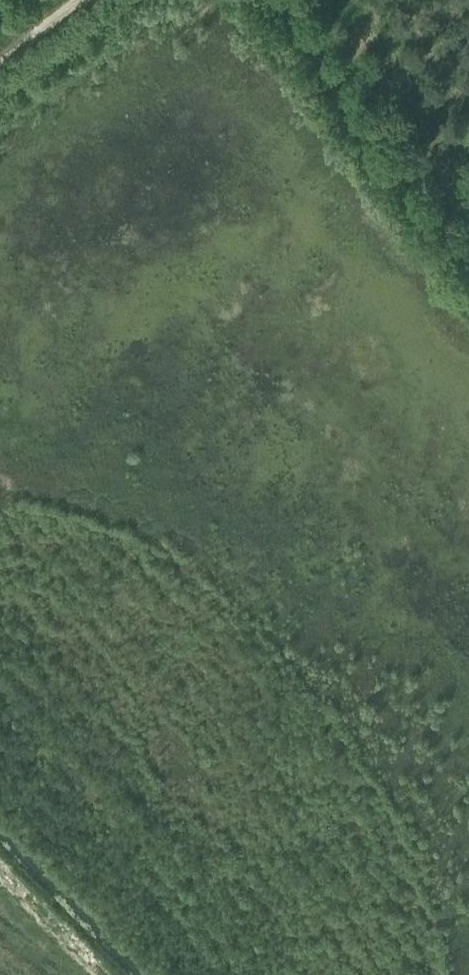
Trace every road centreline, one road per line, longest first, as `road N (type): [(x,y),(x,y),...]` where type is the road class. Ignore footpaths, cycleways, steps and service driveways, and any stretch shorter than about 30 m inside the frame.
road 1 (track): [(468,257),(274,0)]

